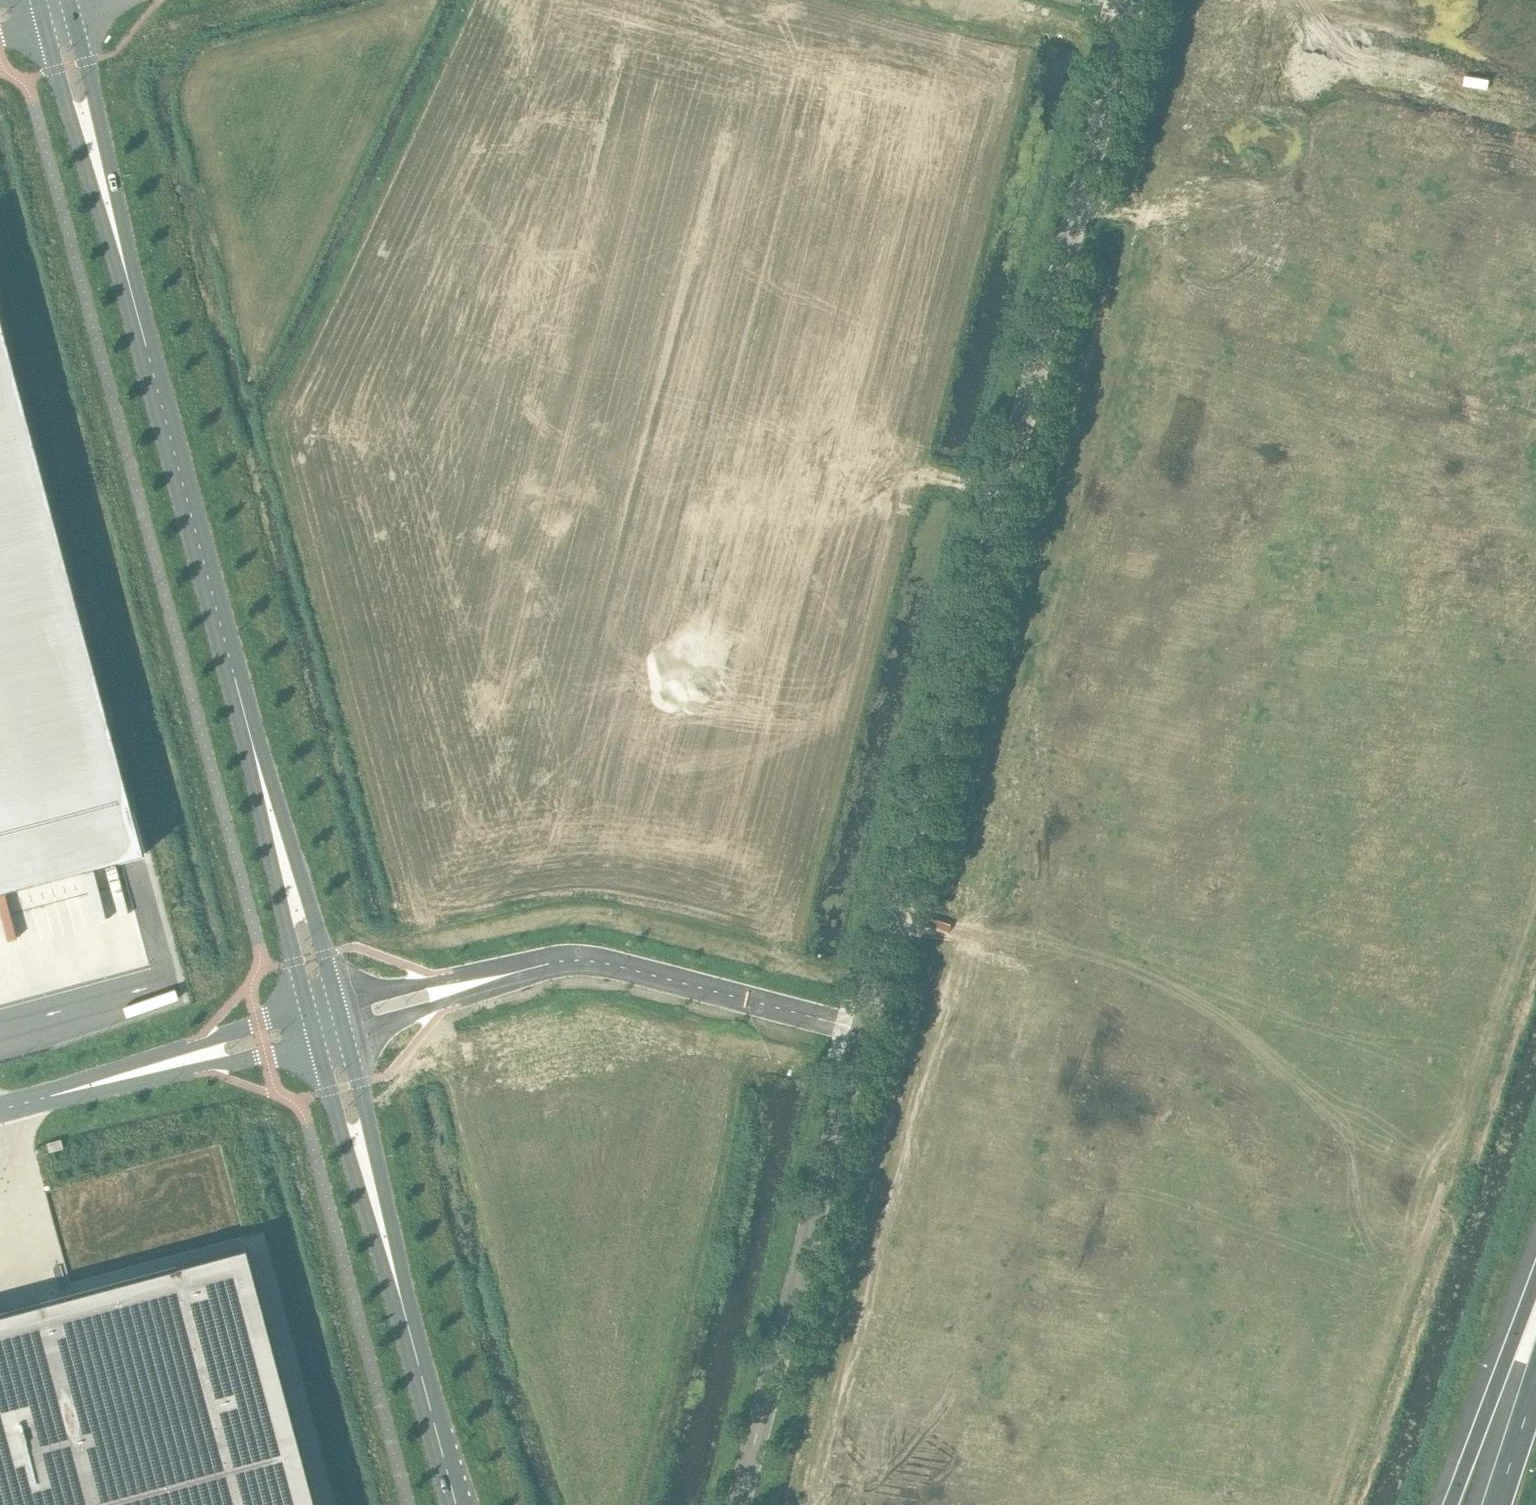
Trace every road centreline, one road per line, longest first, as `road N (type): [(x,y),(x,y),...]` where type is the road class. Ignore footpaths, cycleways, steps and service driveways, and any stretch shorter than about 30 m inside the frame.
road 1 (unclassified): [(863,1031),(1129,0)]
road 2 (tertiary): [(293,899),(91,137)]
road 3 (unclassified): [(1394,1161),(863,1031)]
road 4 (unclassified): [(739,1504),(863,1031)]
road 5 (unclassified): [(1157,0),(1535,98)]
road 6 (unclassified): [(863,1031),(594,960),(497,977)]
road 7 (tertiary): [(459,1504),(366,1172)]
road 8 (motorway): [(1535,1289),(1451,1504)]
road 9 (unclassified): [(345,1038),(497,977)]
road 10 (unclassified): [(155,1066),(316,1045)]
road 11 (unclassified): [(497,977),(337,1003)]
road 12 (unclassified): [(306,1010),(155,1066)]
road 13 (unclassified): [(155,1066),(0,1109)]
road 14 (motorway): [(1535,1362),(1491,1504)]
road 15 (tertiary): [(366,1172),(370,1125),(345,1038)]
road 16 (tertiary): [(316,1045),(341,1132),(366,1172)]
road 17 (tertiary): [(42,19),(56,71),(91,137)]
road 18 (tertiary): [(91,137),(87,63),(72,11)]

